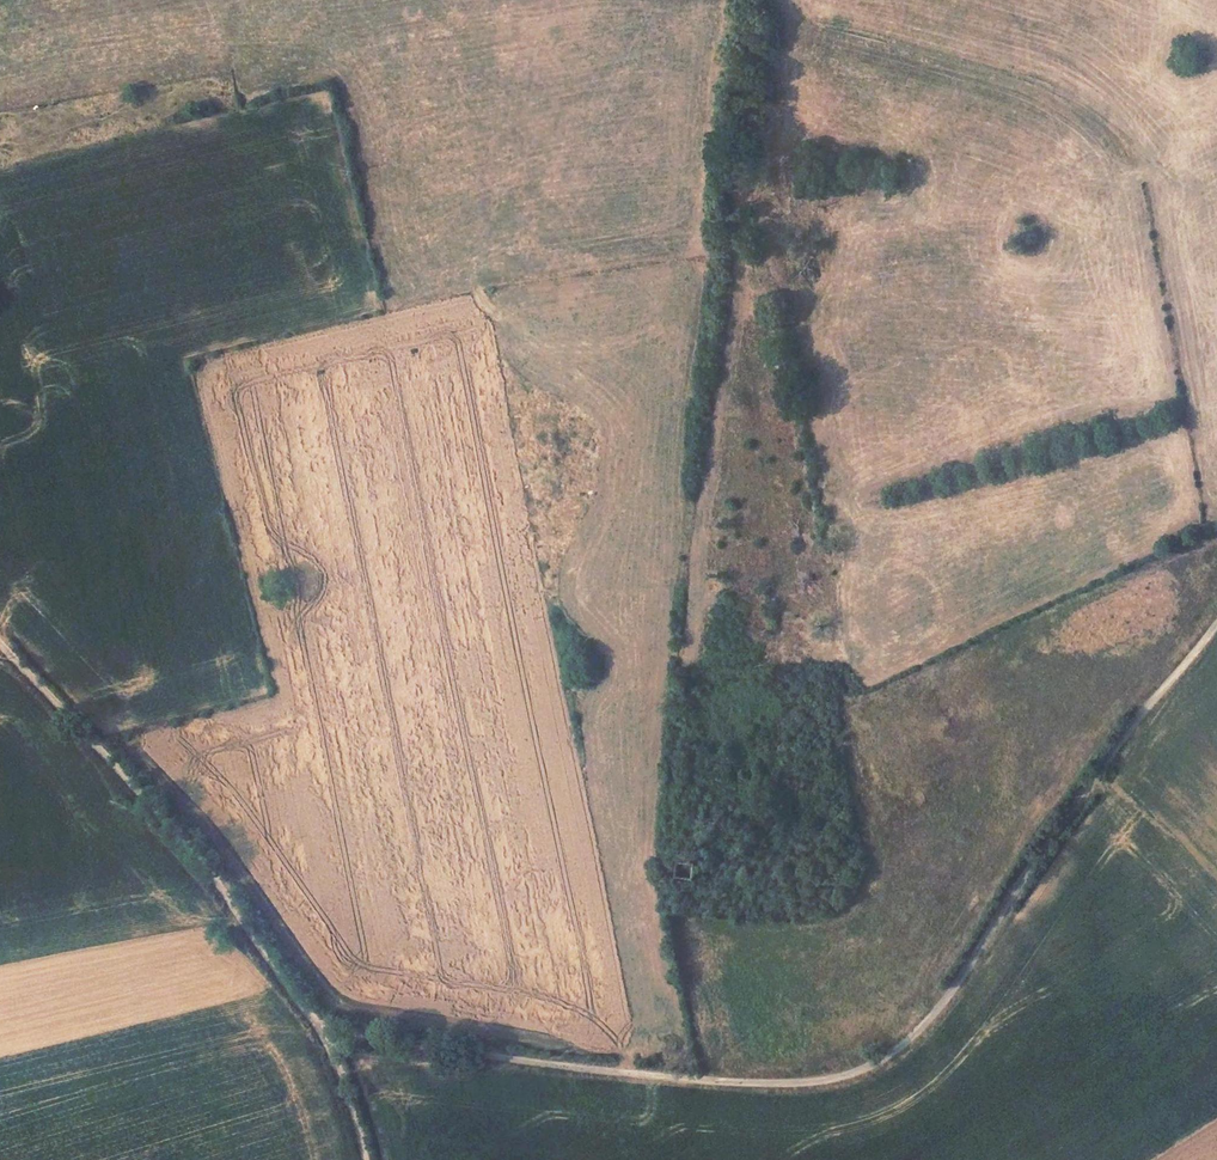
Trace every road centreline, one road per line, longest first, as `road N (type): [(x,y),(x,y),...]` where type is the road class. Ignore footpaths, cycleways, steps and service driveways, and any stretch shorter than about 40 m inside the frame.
road 1 (track): [(319,1040),(709,1087),(862,1072),(923,1031),(956,991),(1089,790),(1216,620)]
road 2 (track): [(0,644),(135,798),(319,1040),(351,1108),(361,1159)]

